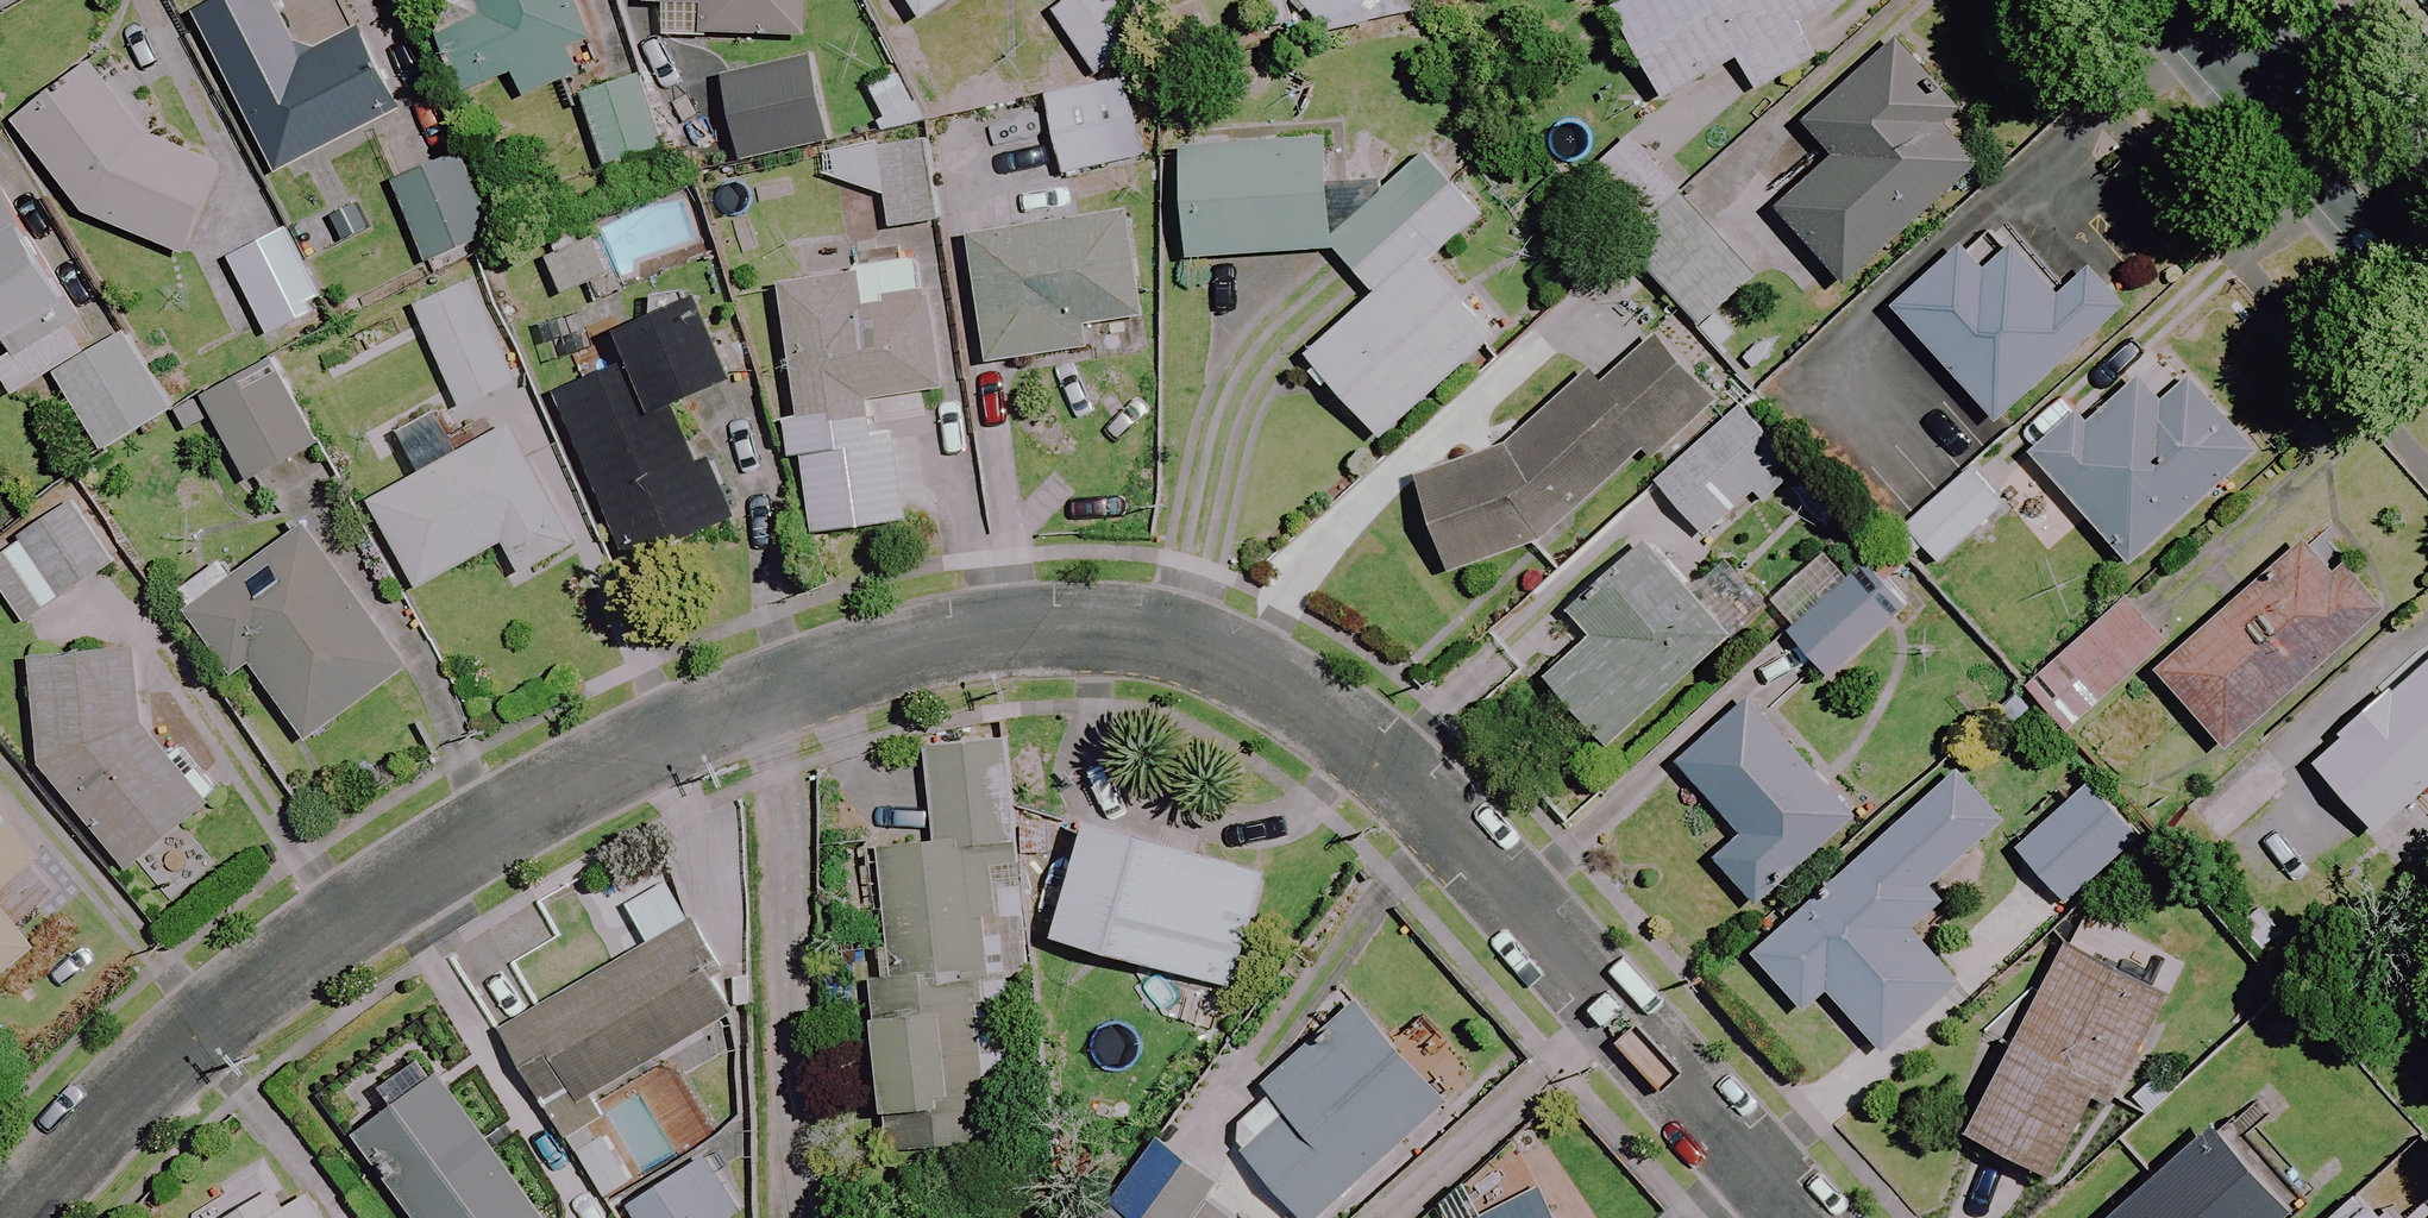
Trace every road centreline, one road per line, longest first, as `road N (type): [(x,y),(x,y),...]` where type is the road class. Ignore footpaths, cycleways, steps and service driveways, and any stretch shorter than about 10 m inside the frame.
road 1 (residential): [(4,1217),(204,1025),(352,919),(698,717),(889,649),(1089,622),(1203,647),(1300,690),(1370,747),(1795,1217)]
road 2 (secondary): [(2427,271),(2185,0)]

